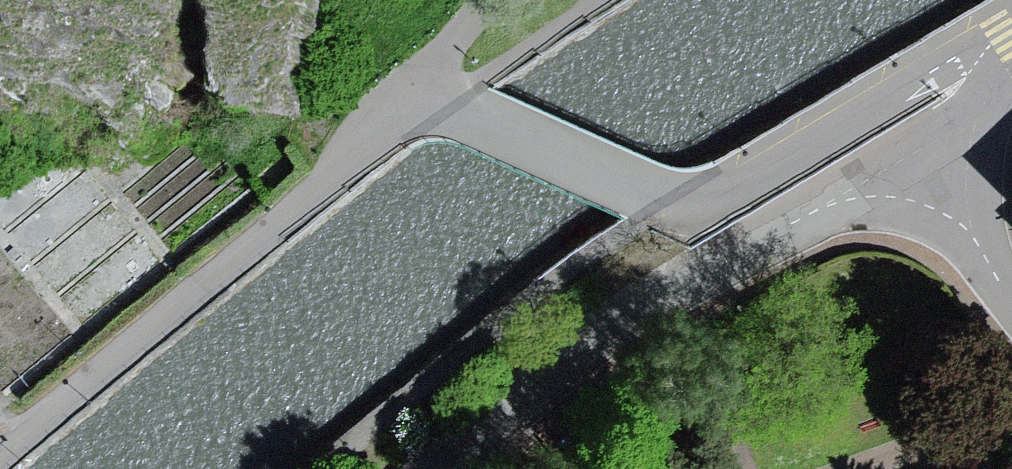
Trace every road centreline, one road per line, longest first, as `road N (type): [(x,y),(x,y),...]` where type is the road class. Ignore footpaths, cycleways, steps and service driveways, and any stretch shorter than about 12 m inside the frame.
road 1 (residential): [(438,101),(687,216),(979,45),(1011,50)]
road 2 (residential): [(0,459),(438,101)]
road 3 (residential): [(461,468),(653,312),(921,146)]
road 4 (residential): [(1011,299),(921,146)]
road 5 (residential): [(438,101),(426,87),(425,64),(490,0)]
road 6 (residential): [(921,146),(975,109),(1011,67)]

